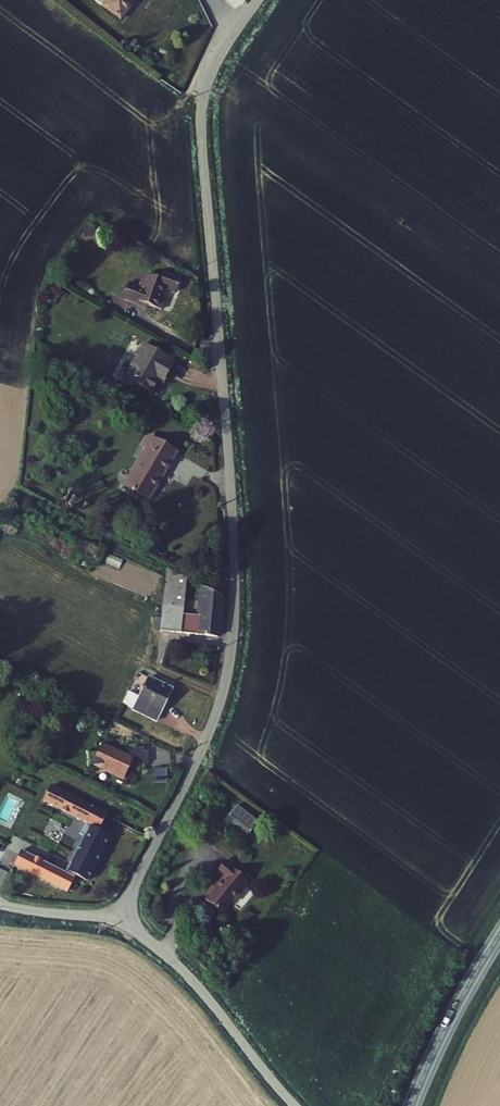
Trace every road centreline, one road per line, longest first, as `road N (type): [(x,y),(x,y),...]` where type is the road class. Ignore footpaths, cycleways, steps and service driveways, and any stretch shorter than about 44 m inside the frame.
road 1 (unclassified): [(243,20),(209,77),(202,118),(230,472),(231,650),(209,735),(123,918)]
road 2 (unclassified): [(123,918),(194,983),(295,1105)]
road 3 (tertiary): [(413,1105),(499,937)]
road 4 (unclassified): [(123,918),(0,905)]

